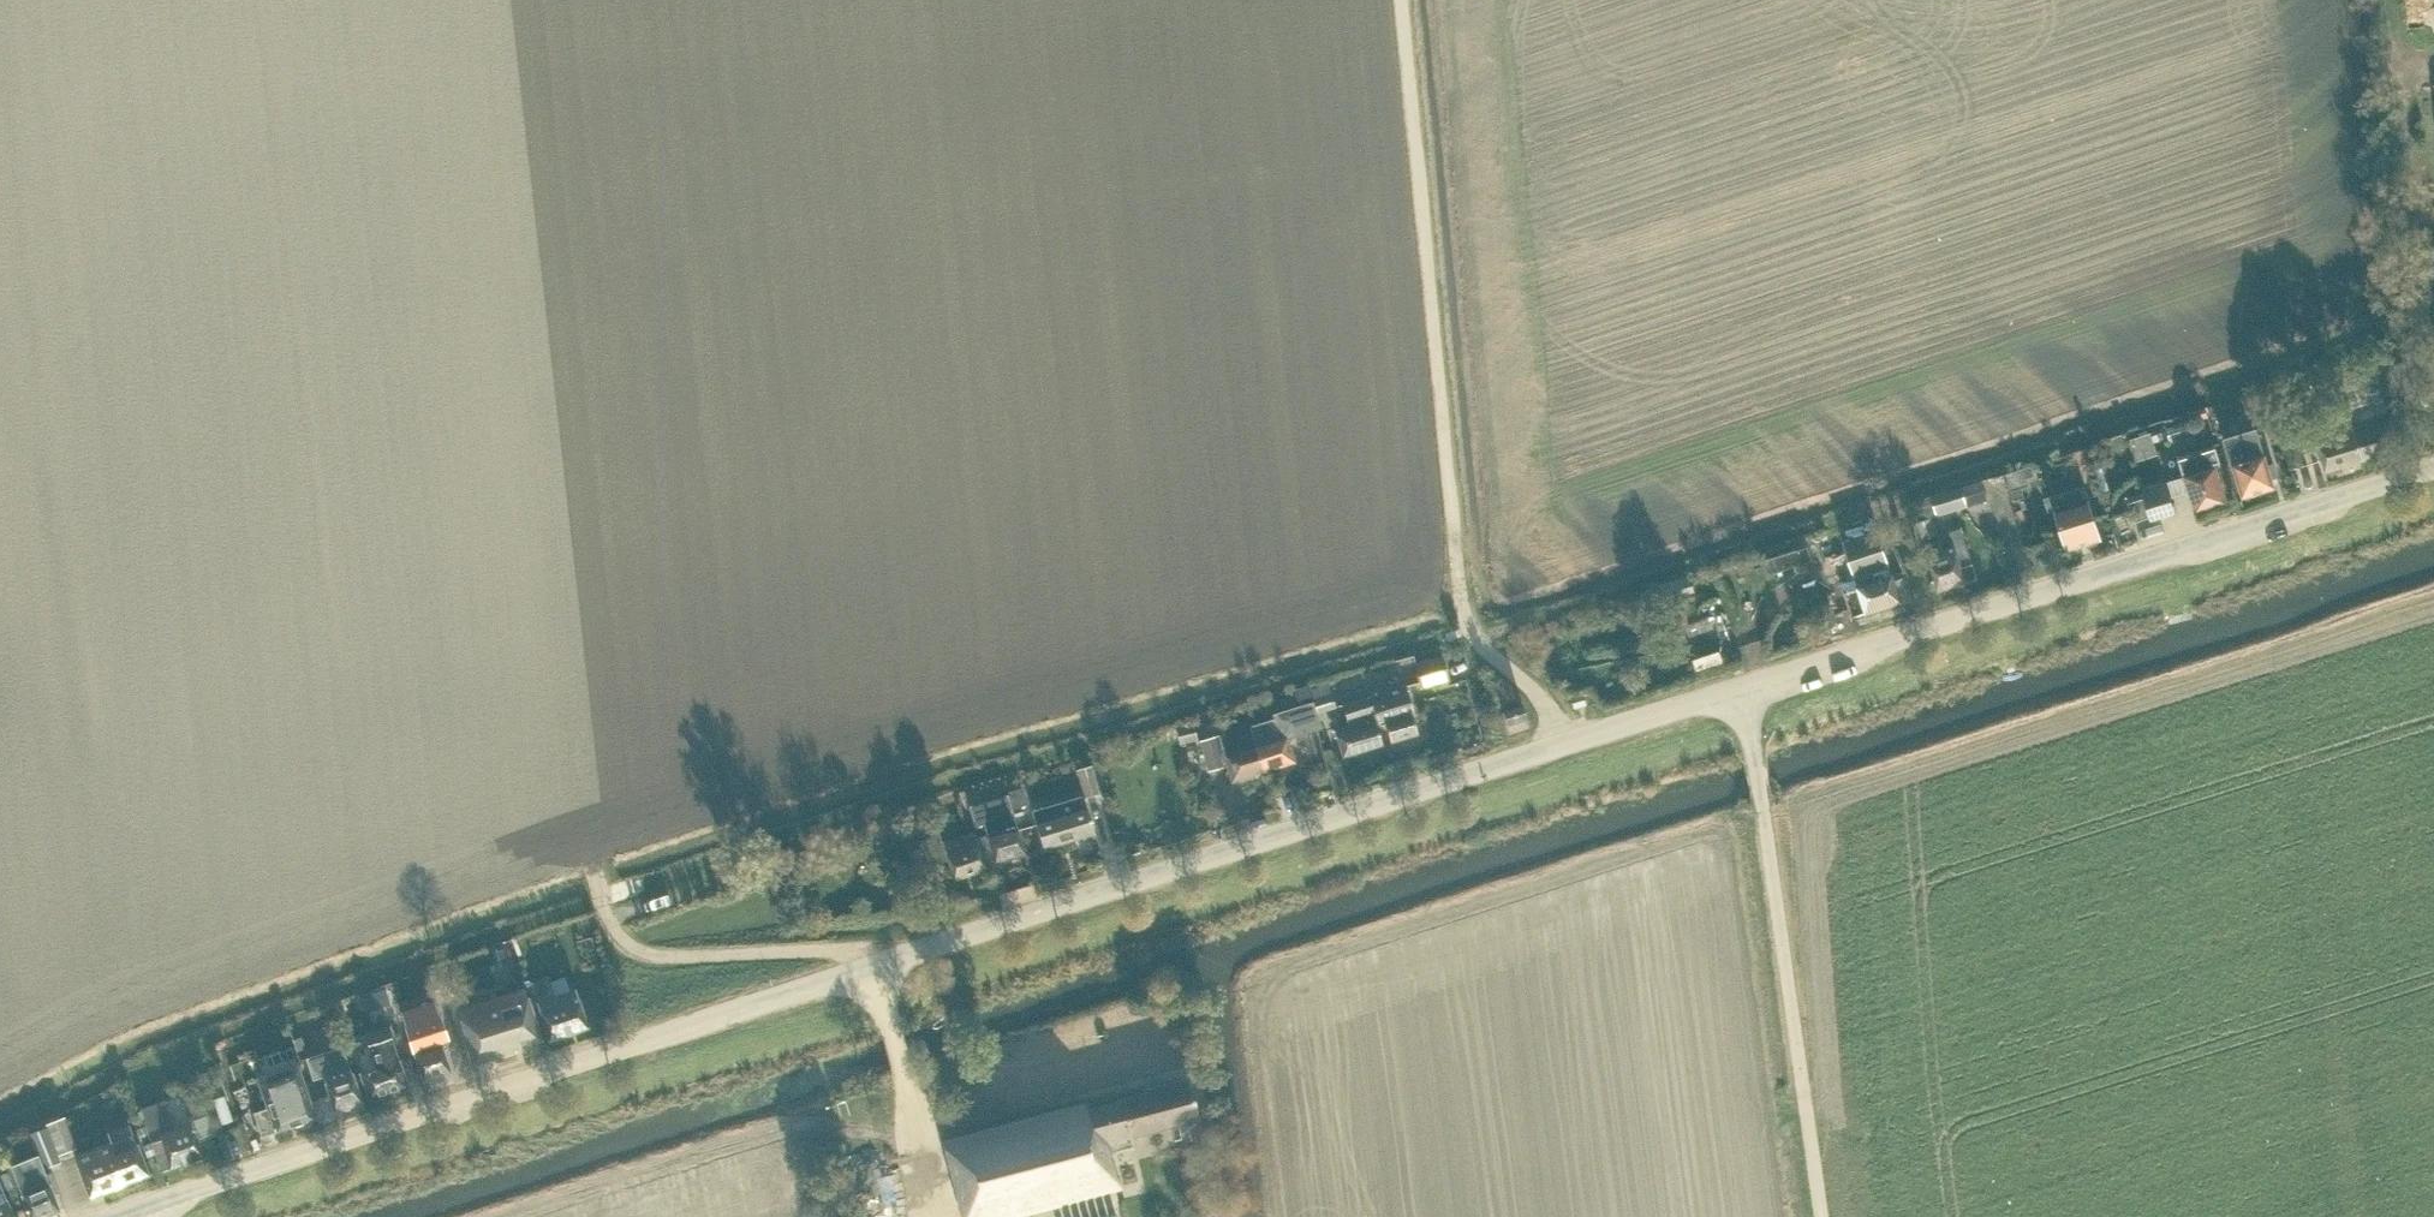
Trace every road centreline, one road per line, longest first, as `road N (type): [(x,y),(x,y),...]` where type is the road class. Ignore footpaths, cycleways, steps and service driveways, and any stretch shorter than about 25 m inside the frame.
road 1 (tertiary): [(121,1216),(870,966),(2433,466)]

